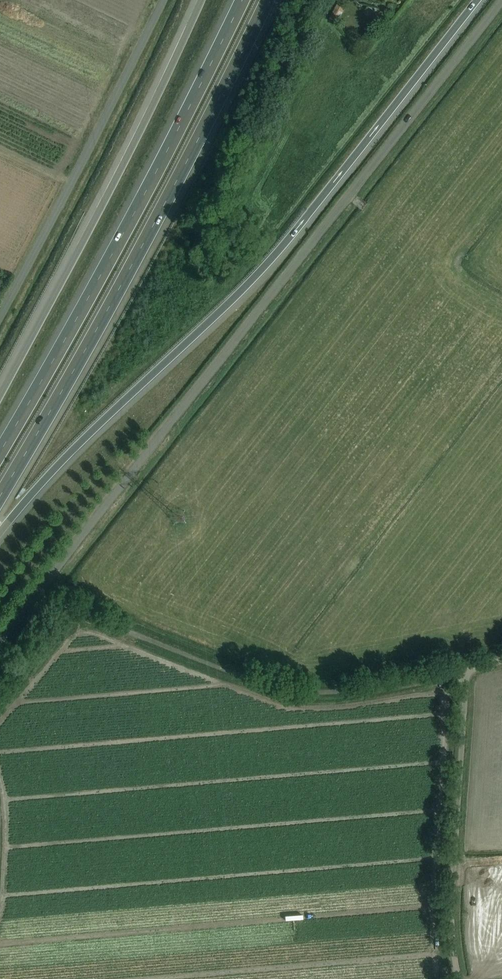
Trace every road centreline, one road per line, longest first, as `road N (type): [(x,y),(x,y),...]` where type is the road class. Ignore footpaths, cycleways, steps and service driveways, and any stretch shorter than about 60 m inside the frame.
road 1 (unclassified): [(0,651),(501,3)]
road 2 (motorway): [(0,531),(310,218),(478,0)]
road 3 (motorway): [(0,494),(90,340),(266,0)]
road 4 (motorway): [(241,0),(0,450)]
road 5 (motorway): [(200,0),(0,393)]
road 6 (unclassified): [(466,669),(304,696),(261,687),(60,604)]
road 7 (unclassified): [(0,314),(163,0)]
road 8 (unclassified): [(459,978),(453,914),(466,669)]

